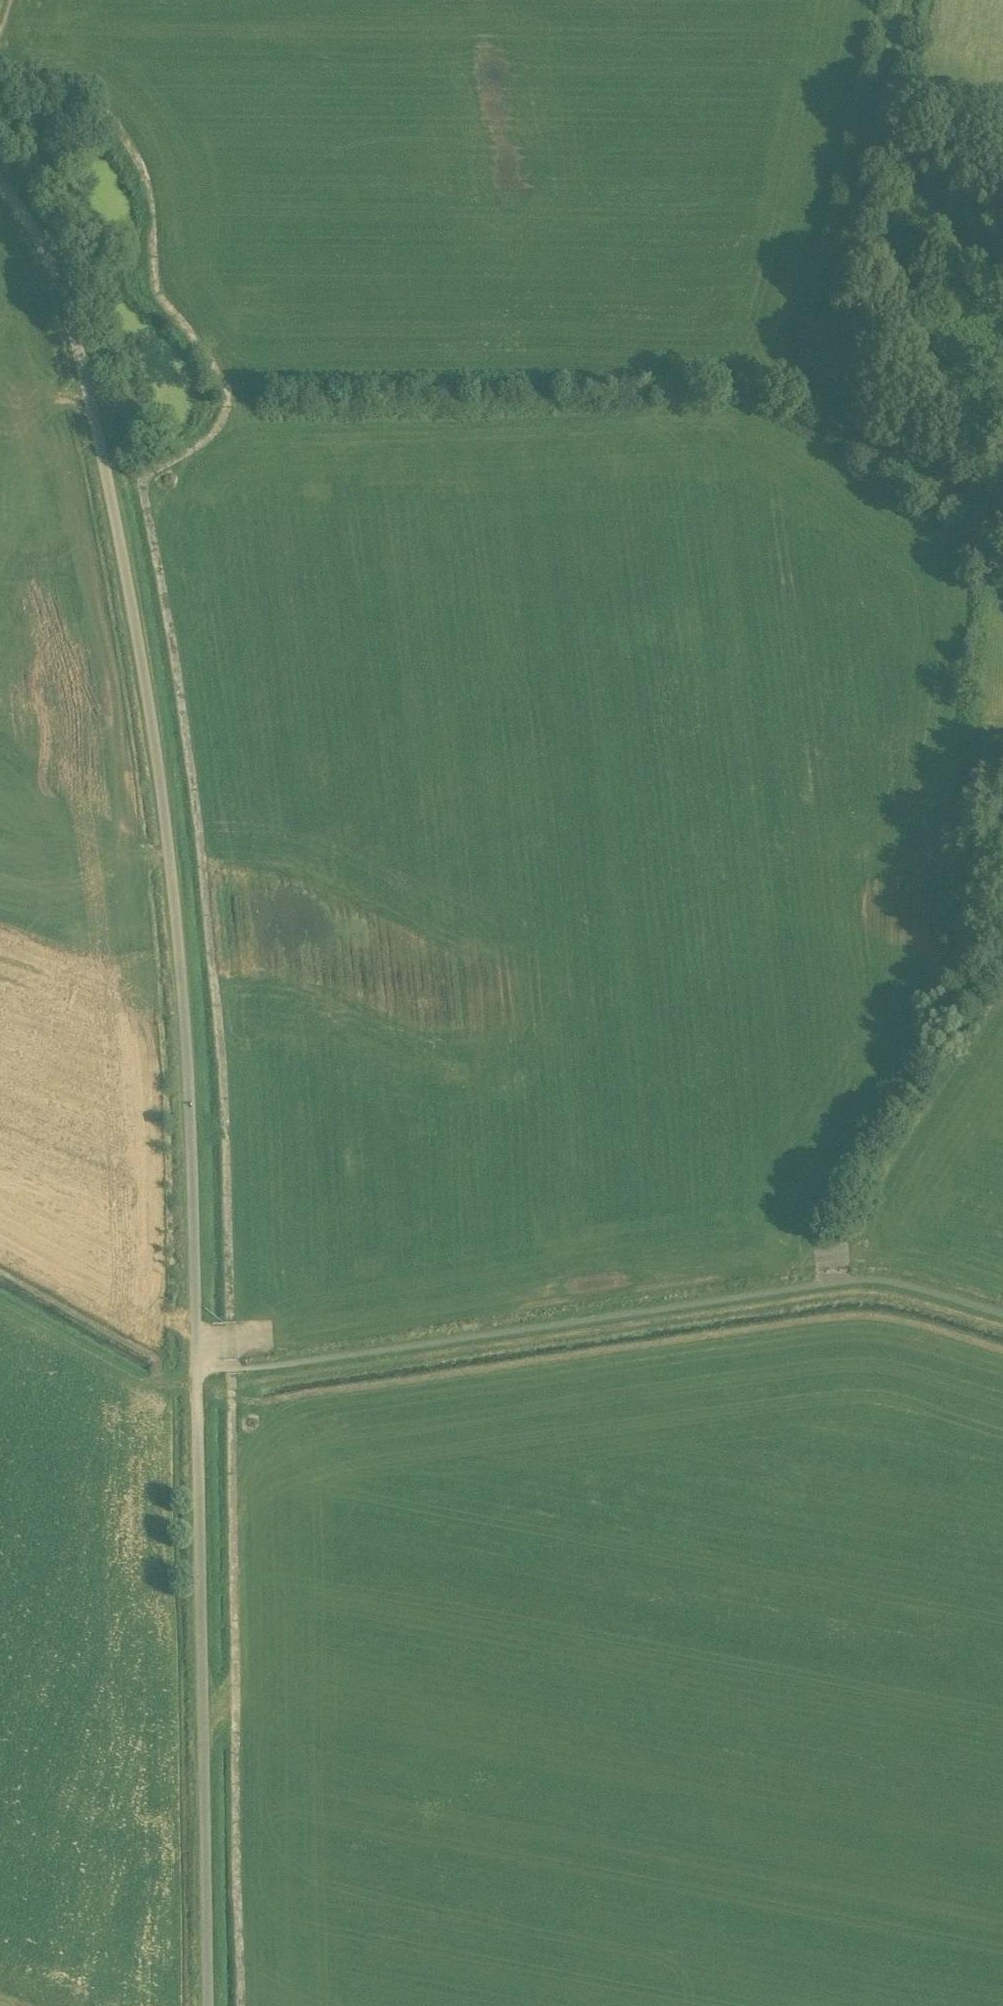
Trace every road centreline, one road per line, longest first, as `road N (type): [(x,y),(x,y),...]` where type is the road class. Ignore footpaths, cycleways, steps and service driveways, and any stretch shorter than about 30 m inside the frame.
road 1 (unclassified): [(209,2005),(190,1106),(173,884),(139,653),(85,382),(47,255),(0,180)]

